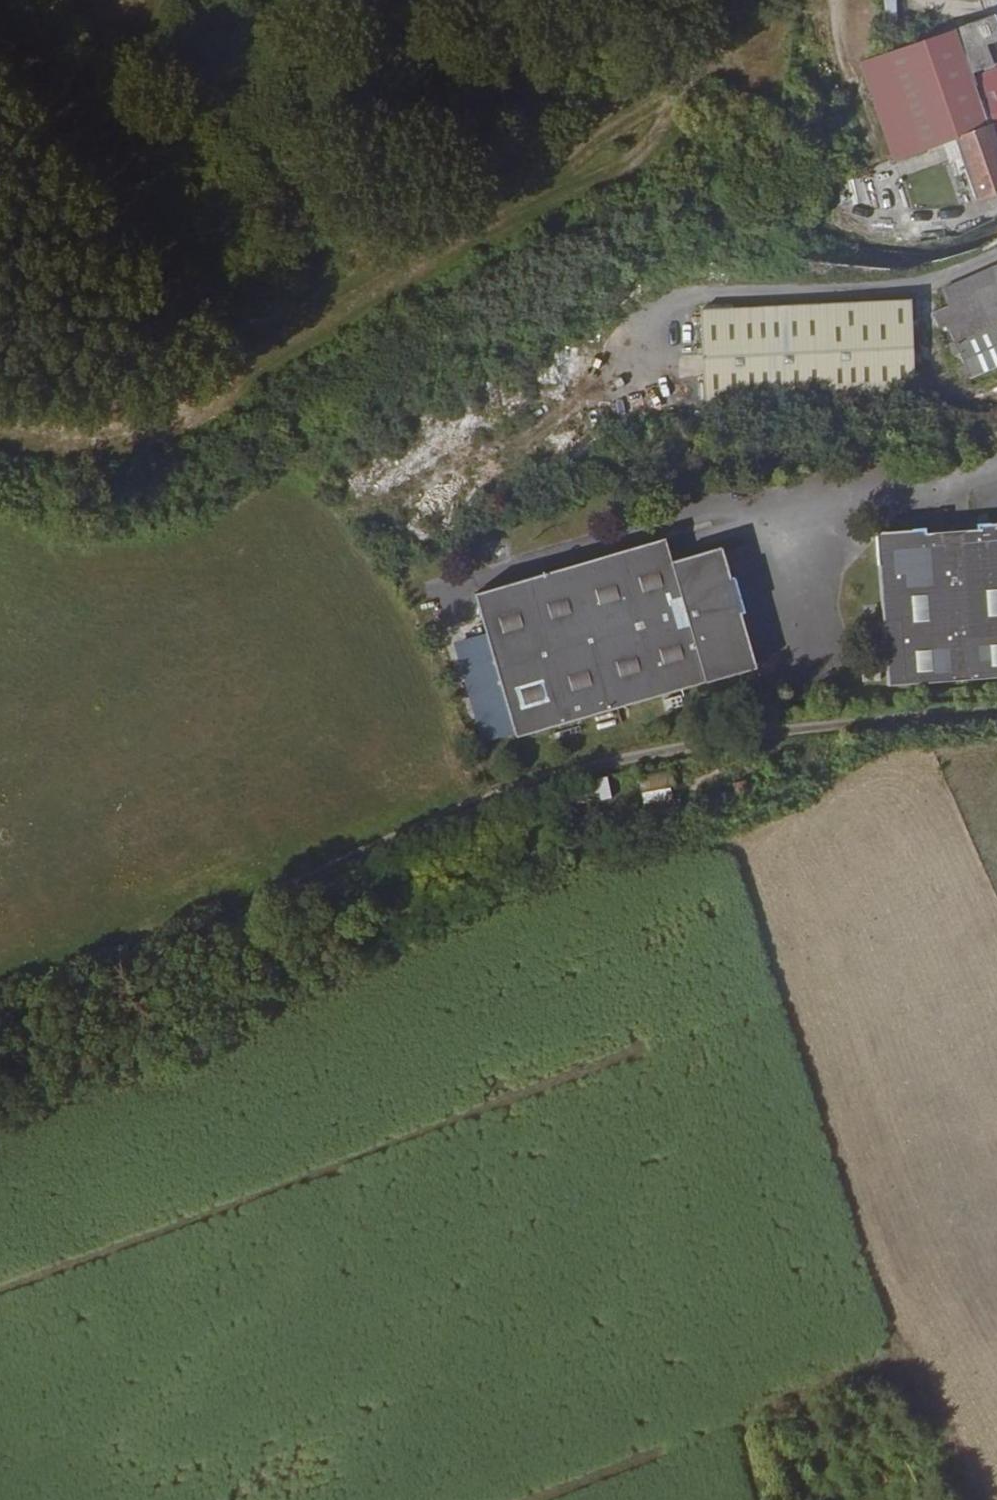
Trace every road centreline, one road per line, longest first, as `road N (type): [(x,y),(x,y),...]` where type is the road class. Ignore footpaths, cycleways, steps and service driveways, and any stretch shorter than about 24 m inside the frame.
road 1 (track): [(996,685),(714,719),(577,756),(370,844),(194,938),(0,1006)]

